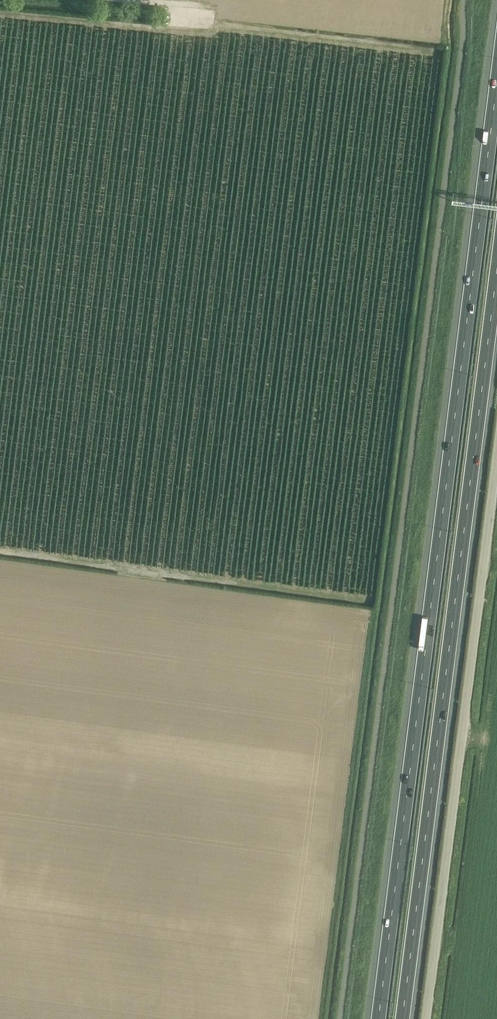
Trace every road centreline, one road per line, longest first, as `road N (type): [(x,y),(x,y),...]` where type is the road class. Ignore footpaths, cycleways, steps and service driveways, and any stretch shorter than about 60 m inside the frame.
road 1 (motorway): [(496,85),(380,1018)]
road 2 (motorway): [(403,1018),(496,275)]
road 3 (unclassified): [(428,1018),(496,471)]

